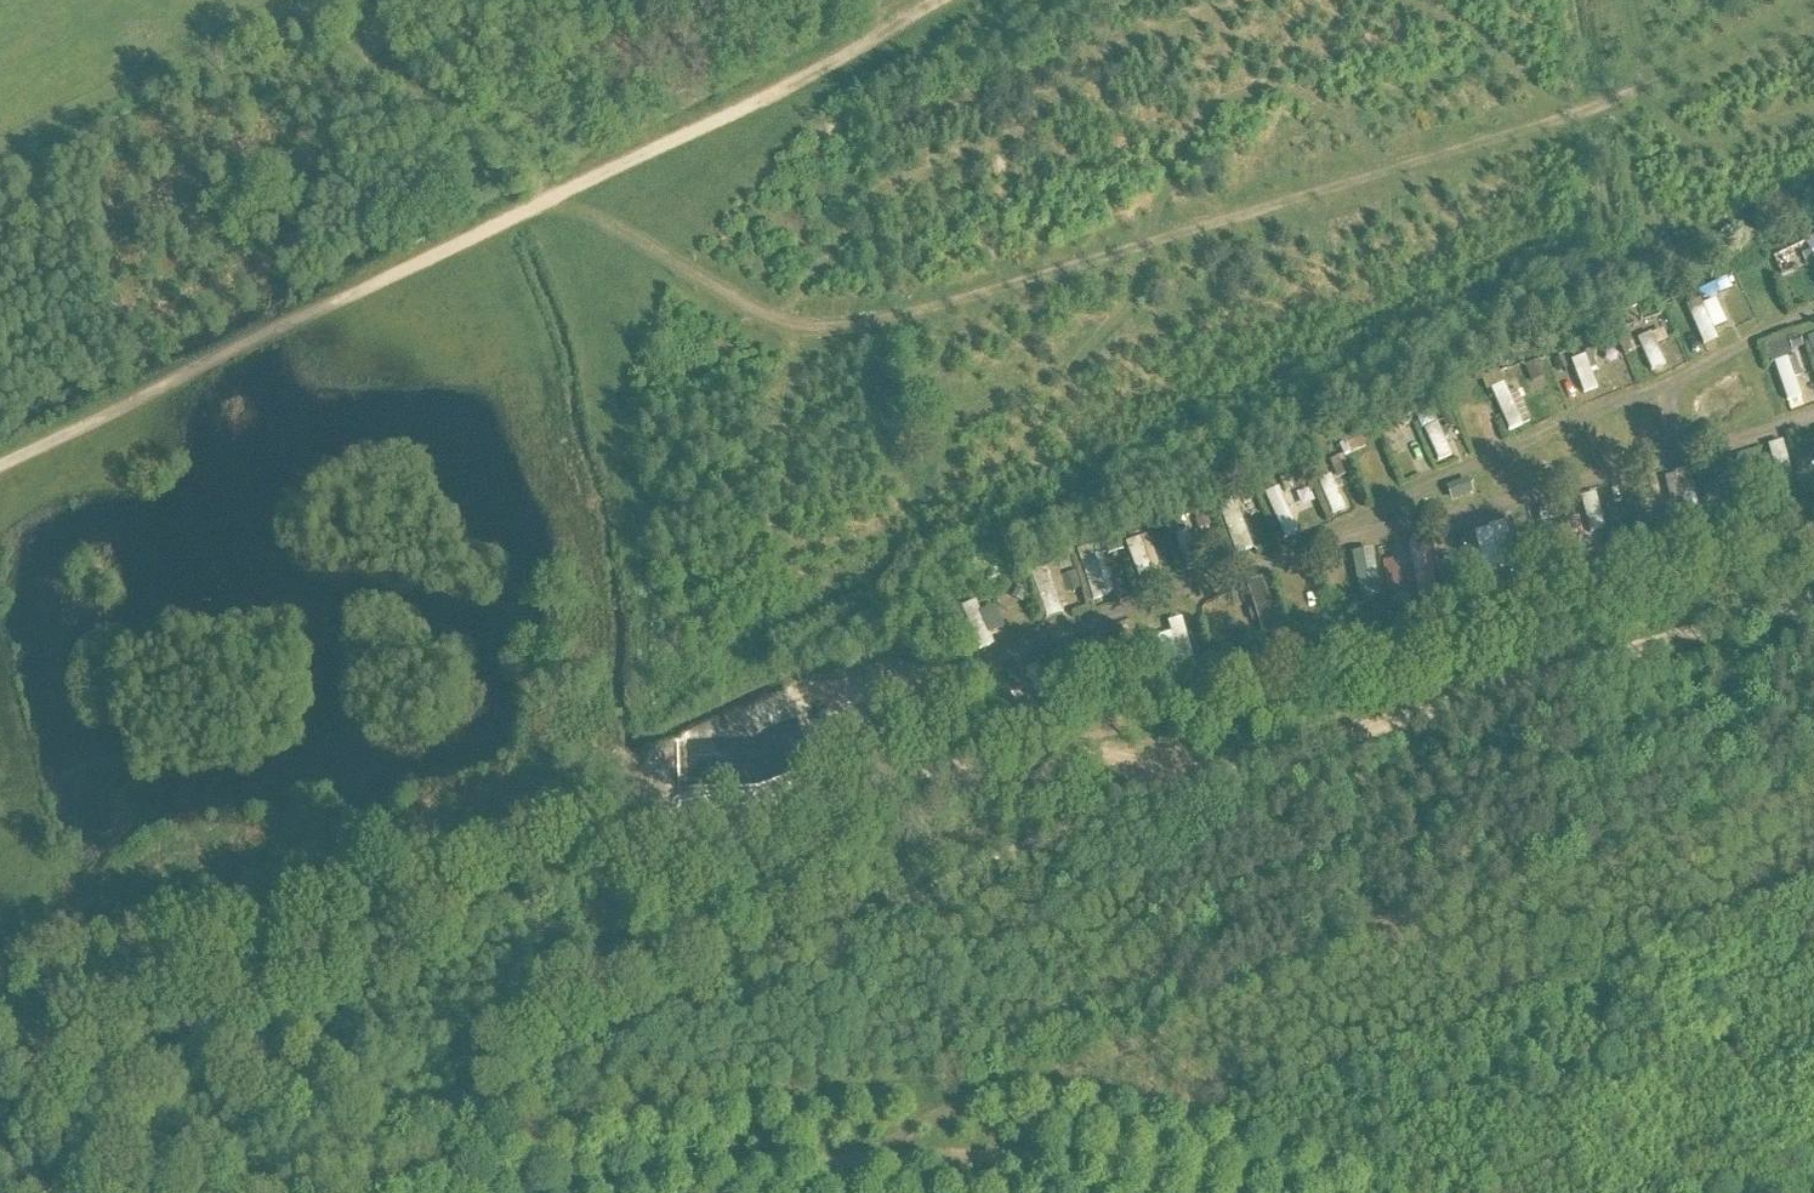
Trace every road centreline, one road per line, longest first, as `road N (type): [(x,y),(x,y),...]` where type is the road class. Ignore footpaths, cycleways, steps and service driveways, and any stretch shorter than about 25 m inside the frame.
road 1 (track): [(1811,0),(1571,117),(801,346),(554,198),(354,49),(320,0)]
road 2 (track): [(263,1192),(1174,787),(1813,603)]
road 3 (track): [(935,0),(792,88),(0,466)]
road 4 (track): [(0,1039),(984,769)]
road 5 (track): [(870,1156),(972,1105),(1021,1095),(1140,1042),(1813,792)]
road 6 (track): [(1174,787),(1214,813),(1330,851),(1413,939),(1592,1025),(1715,1047),(1739,1035),(1803,965),(1813,964)]
road 7 (track): [(1712,710),(1612,752),(1424,809),(1330,851),(1195,951),(1140,1042)]
road 8 (track): [(606,1192),(870,1156),(1075,1166),(1205,1192)]
road 9 (track): [(312,0),(0,153)]
road 10 (track): [(1592,1025),(1561,1027),(1500,1087),(1416,1119),(1392,1149),(1377,1192)]
road 11 (track): [(964,775),(900,720),(883,672),(810,694),(823,741)]
road 12 (track): [(1174,787),(1099,754),(984,769)]

